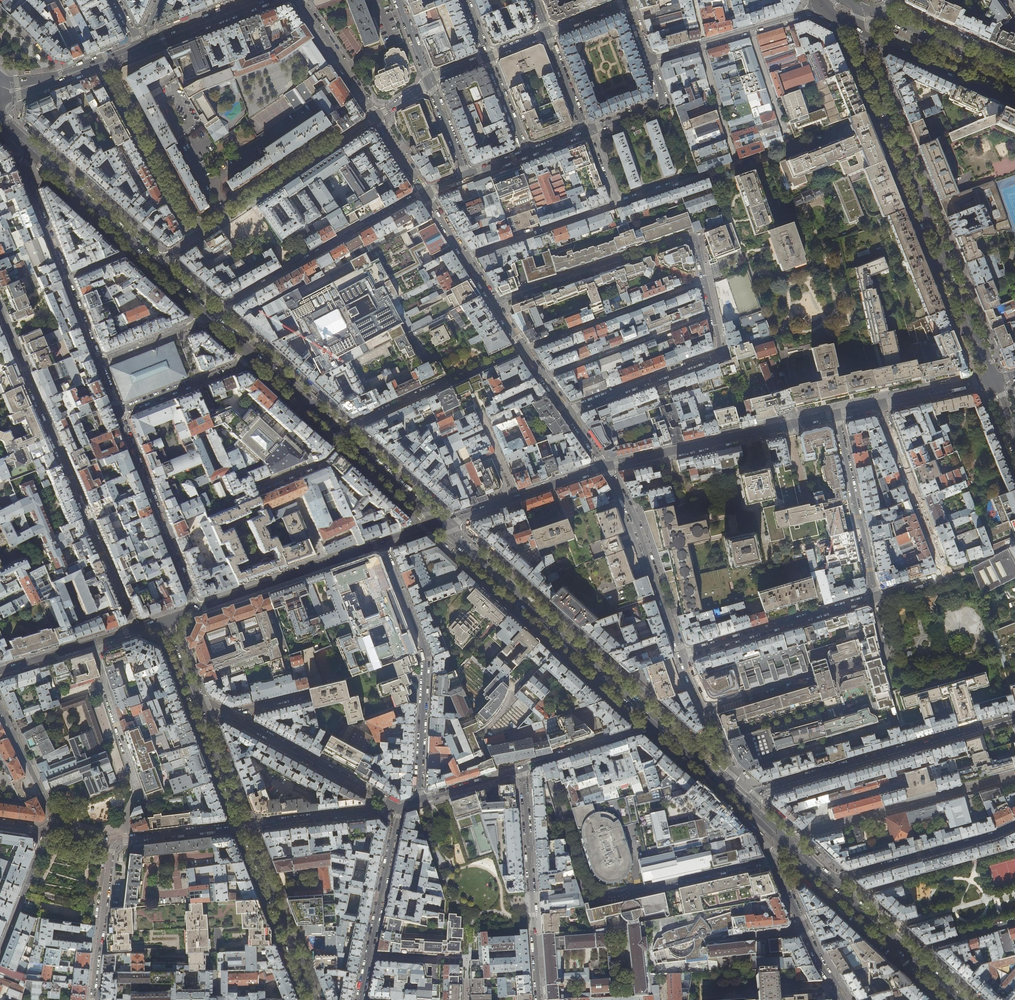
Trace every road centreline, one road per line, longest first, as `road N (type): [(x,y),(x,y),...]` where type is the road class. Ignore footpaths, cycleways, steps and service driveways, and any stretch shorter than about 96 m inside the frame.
road 1 (residential): [(134,629),(0,314)]
road 2 (secondary): [(991,380),(868,72)]
road 3 (residential): [(773,860),(601,893),(579,875),(544,760)]
road 4 (secondary): [(439,523),(658,723)]
road 5 (residential): [(245,825),(113,841),(92,999)]
road 6 (residential): [(747,805),(767,787),(1014,717)]
road 7 (residential): [(34,152),(22,173),(117,412)]
road 8 (residential): [(418,801),(425,656),(382,543)]
road 9 (residential): [(880,404),(944,572),(874,598)]
road 10 (residential): [(425,192),(211,314)]
road 11 (residential): [(703,708),(879,656),(874,598)]
road 12 (tertiary): [(837,415),(605,466)]
road 13 (residential): [(523,769),(539,999)]
road 14 (residential): [(196,239),(377,117)]
road 15 (residential): [(117,412),(194,609)]
road 16 (residential): [(693,235),(495,302)]
road 17 (residential): [(566,411),(722,353),(712,313)]
road 18 (residential): [(681,655),(633,519),(605,466)]
road 19 (residential): [(98,63),(196,239)]
road 20 (residential): [(681,655),(874,598)]
road 21 (tertiary): [(382,543),(194,609)]
road 22 (residential): [(1014,825),(827,880)]
road 23 (residential): [(229,714),(398,807)]
road 24 (residential): [(524,348),(704,281)]
road 25 (residential): [(874,598),(837,415)]
road 26 (tertiary): [(245,825),(312,999)]
road 27 (residential): [(712,313),(544,377)]
road 28 (secondary): [(827,880),(959,999)]
road 29 (primary): [(861,31),(1014,104)]
road 30 (secondary): [(34,152),(157,264)]
road 31 (residential): [(617,204),(465,257)]
road 32 (residential): [(245,825),(398,807)]
road 33 (primary): [(1014,78),(875,12)]
road 34 (residential): [(369,956),(398,807)]
road 35 (residential): [(137,786),(93,642)]
road 36 (residential): [(117,412),(256,356)]
road 37 (residential): [(0,702),(53,816),(48,831)]
road 38 (residential): [(377,117),(299,0)]
road 39 (residential): [(48,831),(0,954)]
road 40 (secondary): [(344,436),(439,523)]
road 41 (residential): [(454,376),(343,435)]
road 42 (tertiary): [(201,712),(245,825)]
road 43 (residential): [(736,161),(701,45)]

